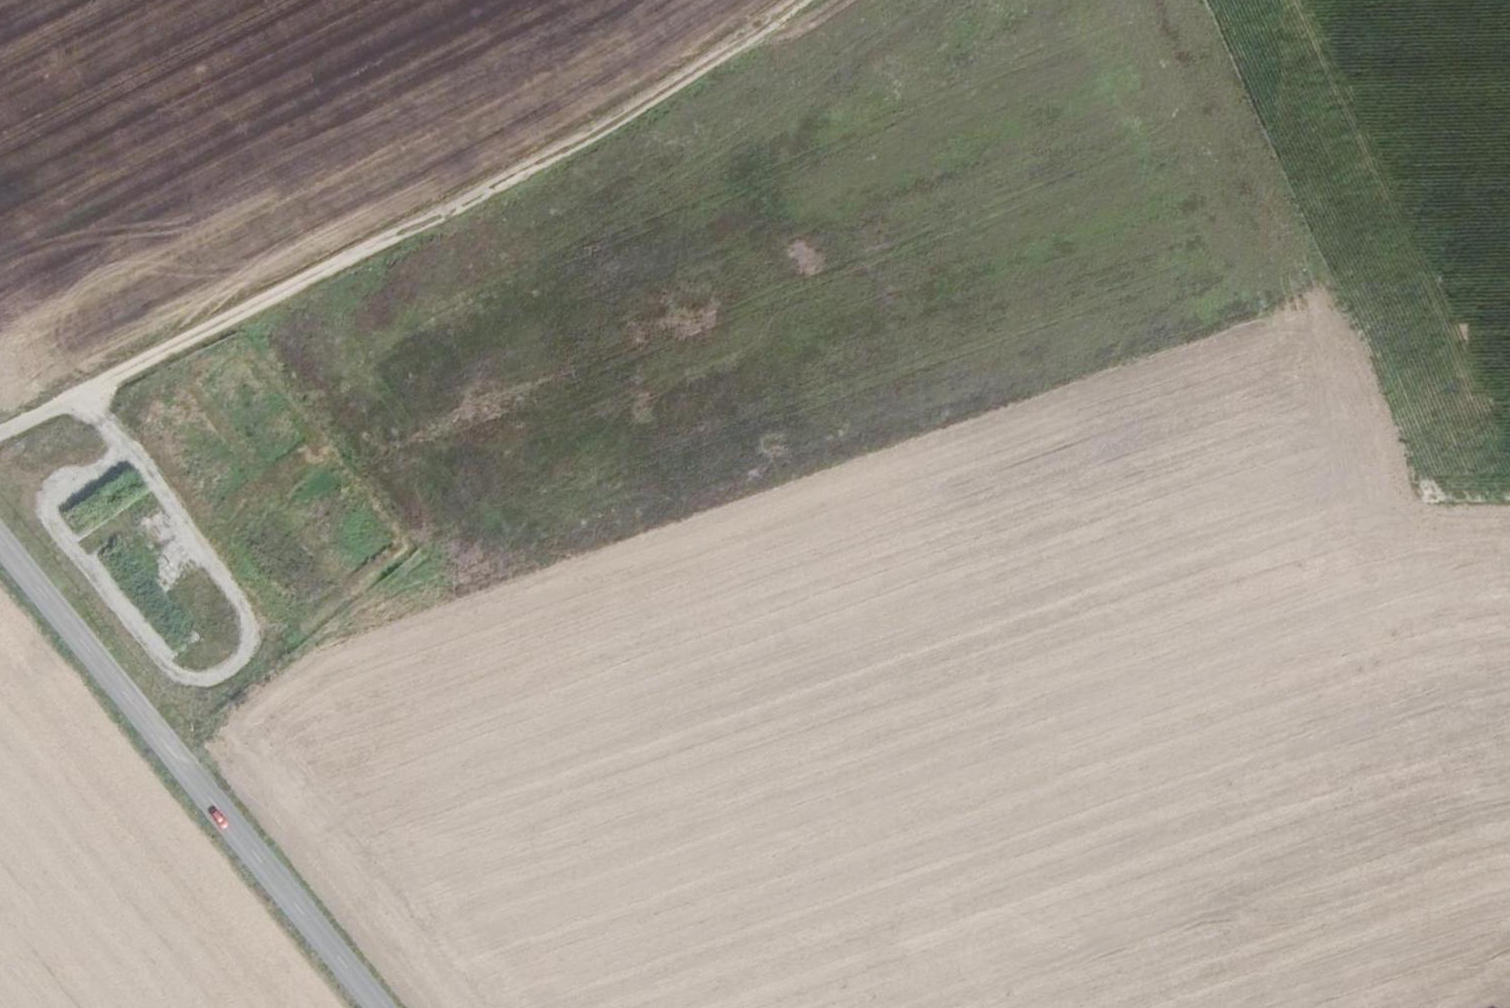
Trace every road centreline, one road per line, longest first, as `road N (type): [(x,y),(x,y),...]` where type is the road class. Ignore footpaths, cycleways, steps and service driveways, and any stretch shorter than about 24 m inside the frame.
road 1 (track): [(0,438),(542,169),(791,0)]
road 2 (tertiary): [(0,542),(380,1007)]

